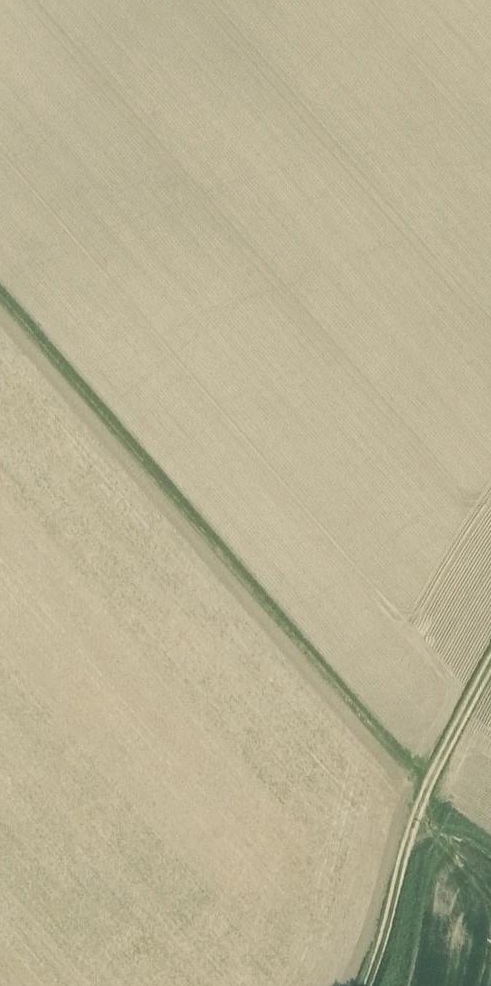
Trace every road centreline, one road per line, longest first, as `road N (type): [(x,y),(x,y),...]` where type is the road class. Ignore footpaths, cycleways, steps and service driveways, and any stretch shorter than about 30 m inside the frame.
road 1 (track): [(490,660),(427,779),(373,985)]

